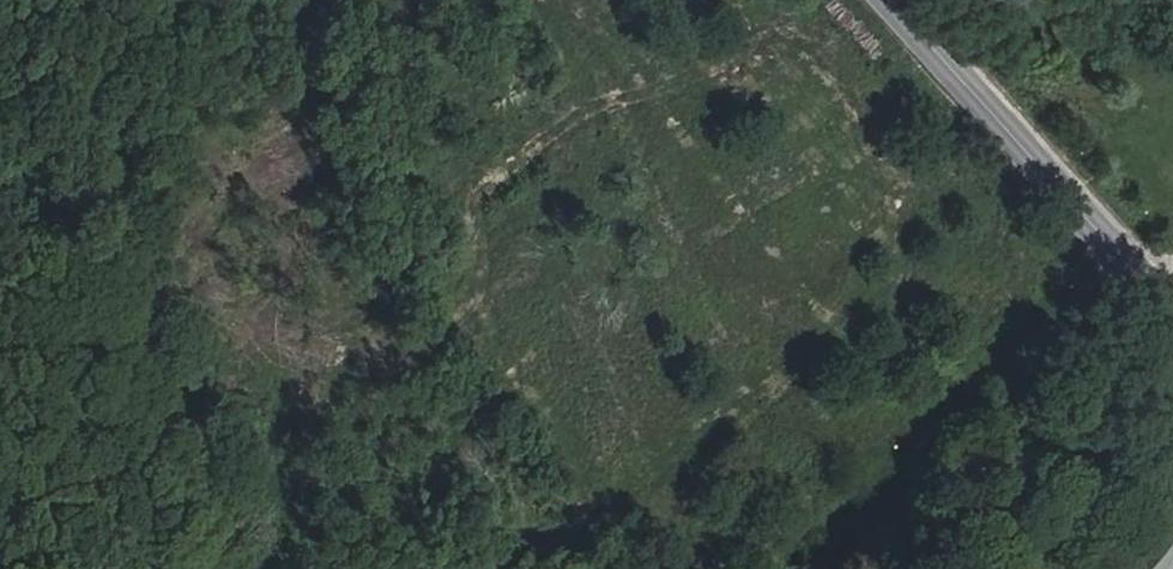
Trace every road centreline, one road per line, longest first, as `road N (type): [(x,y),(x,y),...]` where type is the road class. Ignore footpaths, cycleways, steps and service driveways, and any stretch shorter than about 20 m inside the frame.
road 1 (tertiary): [(1172,283),(910,0)]

